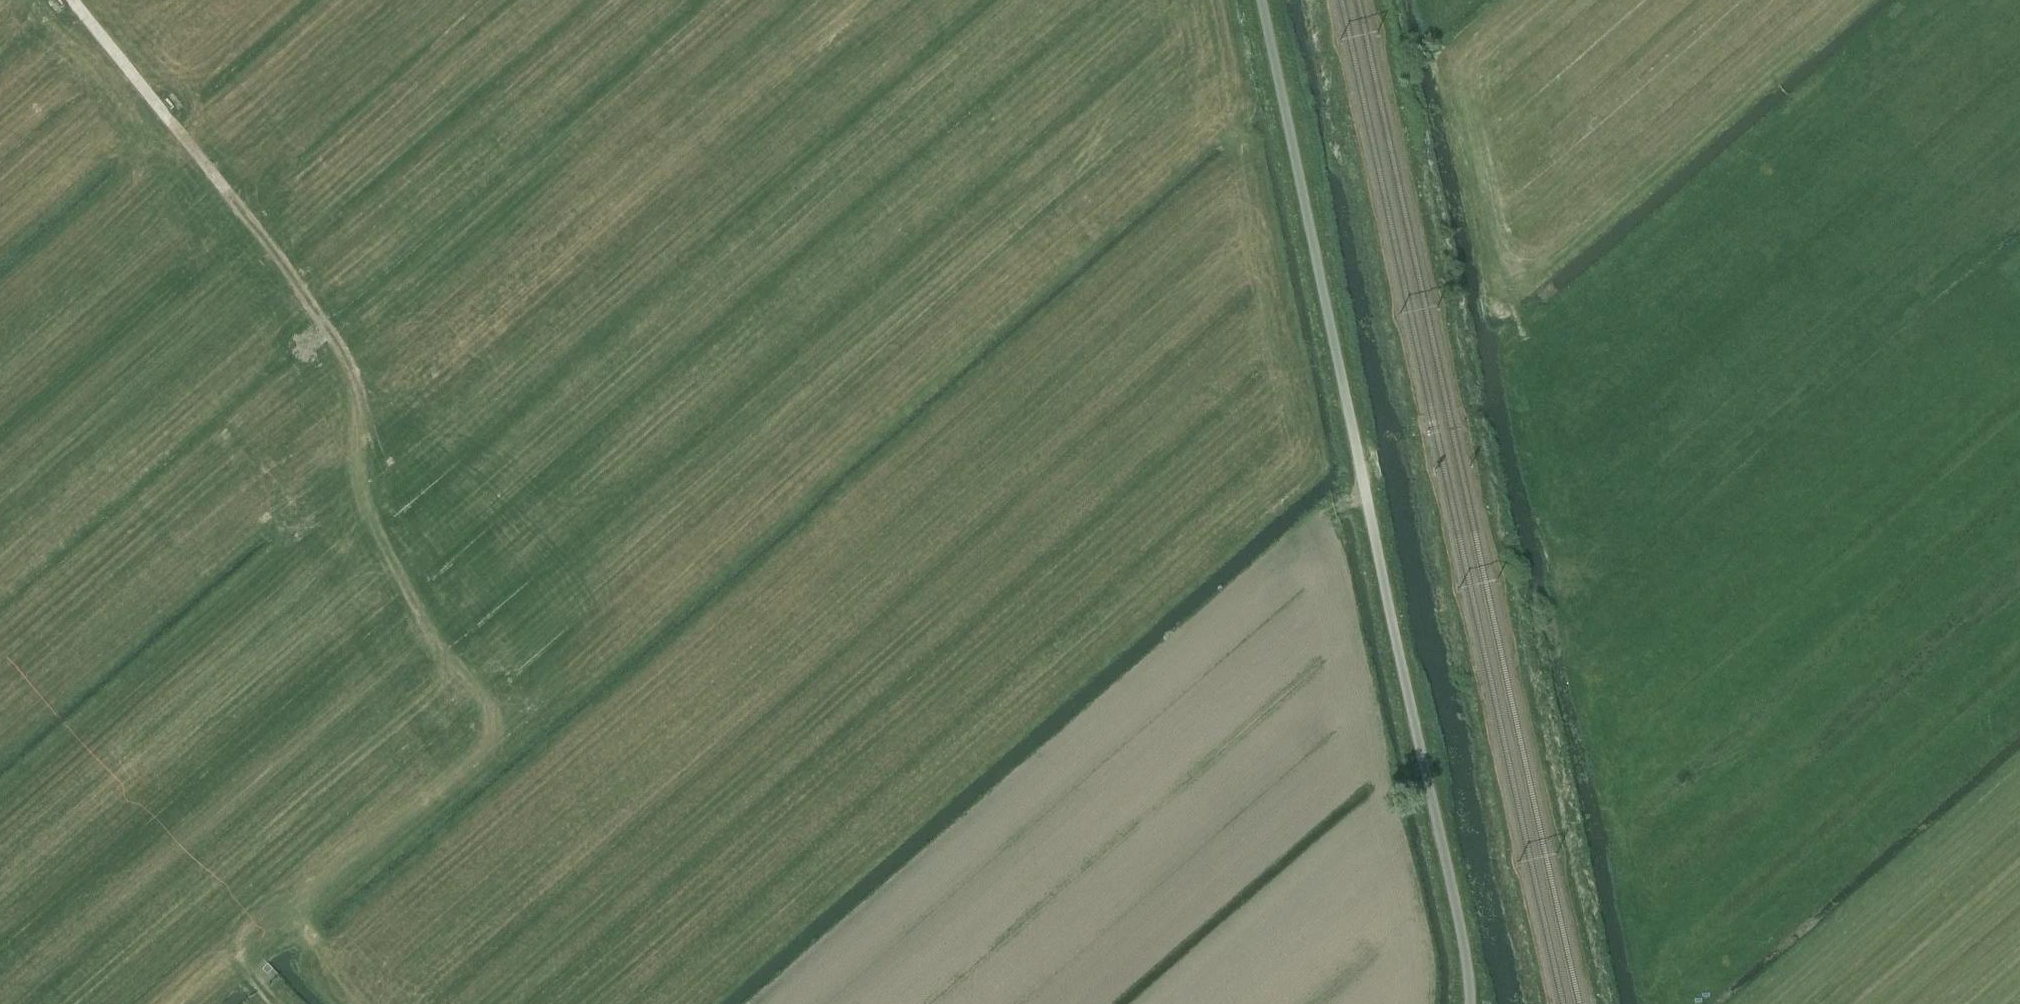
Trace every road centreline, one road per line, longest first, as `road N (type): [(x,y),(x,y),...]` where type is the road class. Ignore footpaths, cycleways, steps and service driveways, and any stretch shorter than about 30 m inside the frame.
road 1 (track): [(71,0),(291,272),(358,374),(373,434)]

